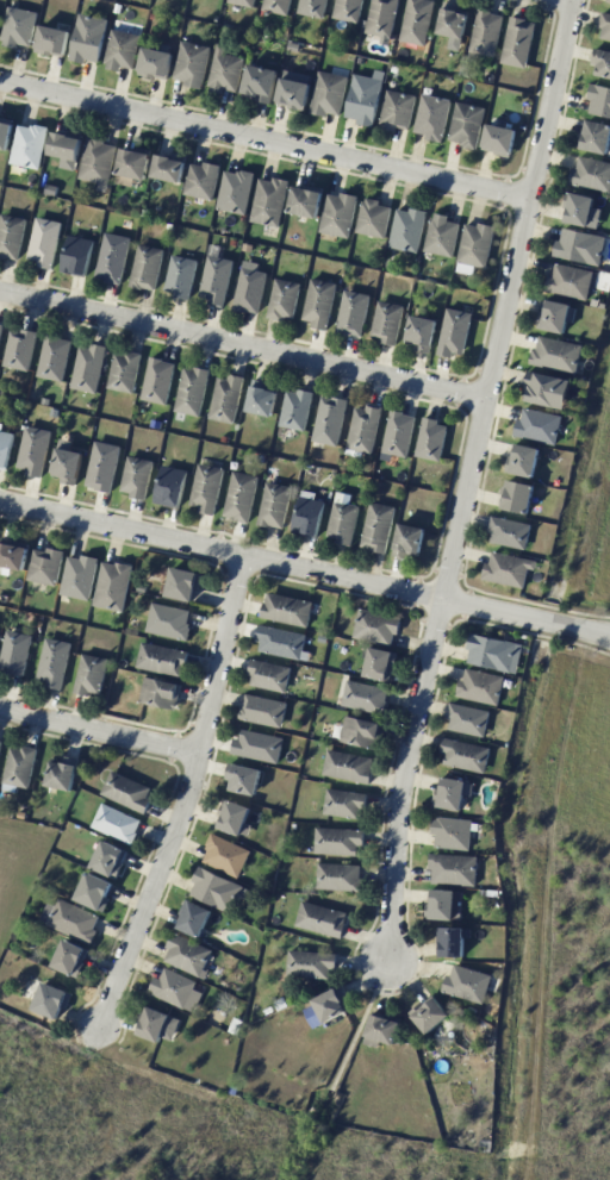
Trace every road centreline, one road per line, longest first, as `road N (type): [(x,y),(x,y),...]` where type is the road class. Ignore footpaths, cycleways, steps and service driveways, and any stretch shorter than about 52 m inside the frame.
road 1 (residential): [(385,959),(404,758),(572,0)]
road 2 (residential): [(0,499),(609,635)]
road 3 (residential): [(529,196),(0,78)]
road 4 (residential): [(235,551),(188,788),(91,1025)]
road 5 (residential): [(485,399),(0,293)]
road 6 (residential): [(197,751),(0,707)]

